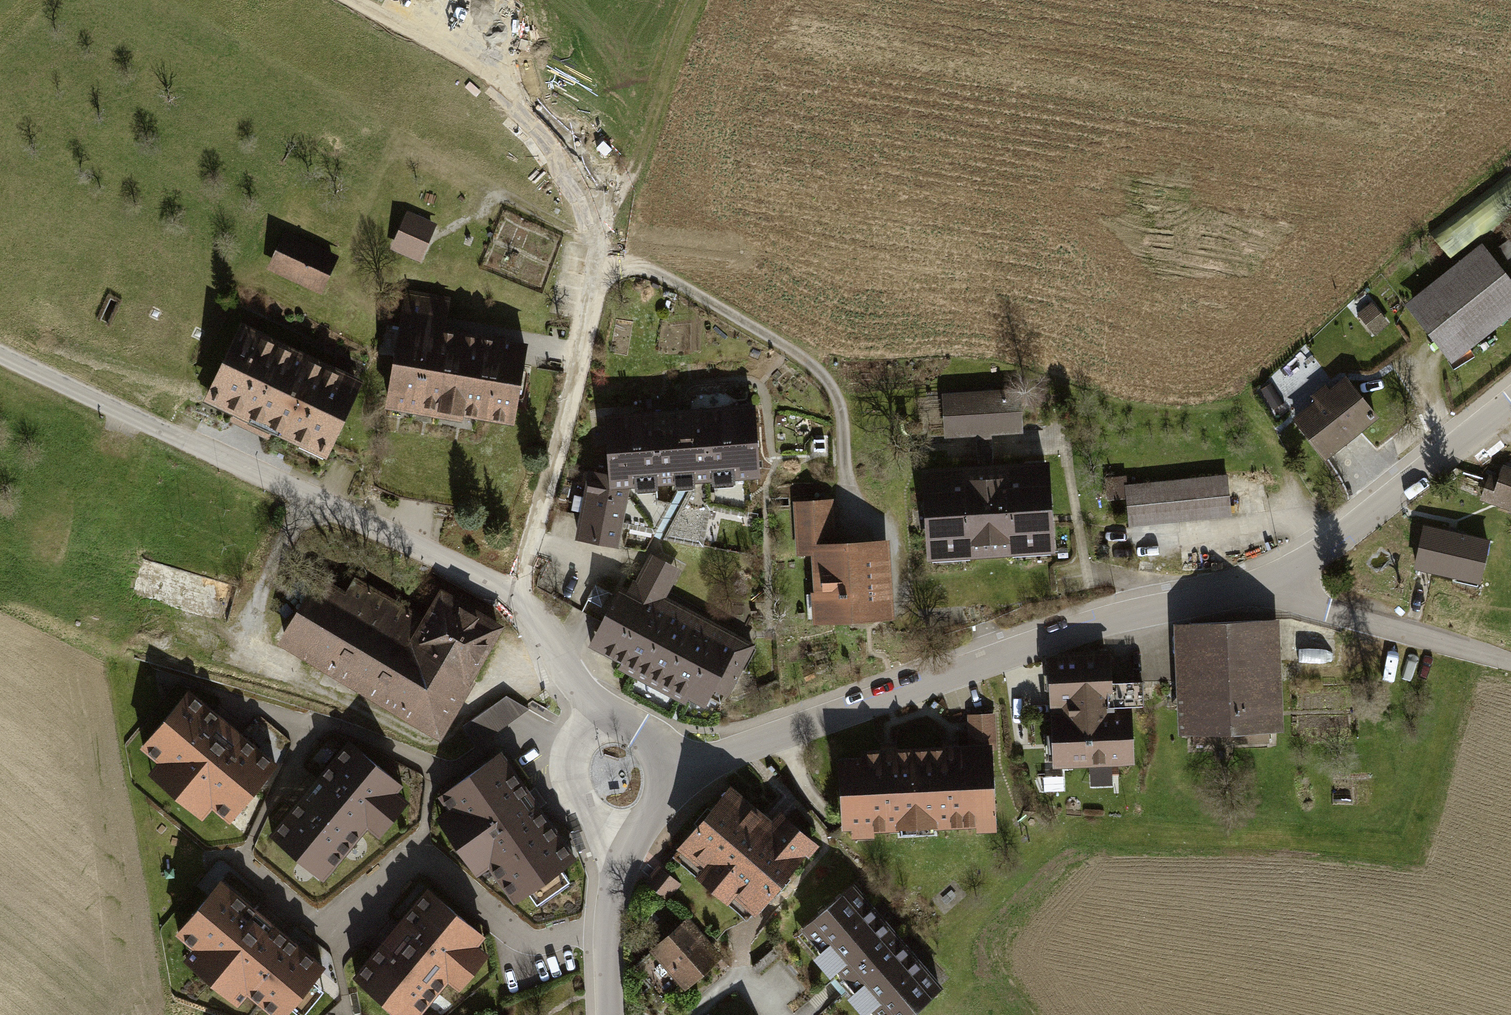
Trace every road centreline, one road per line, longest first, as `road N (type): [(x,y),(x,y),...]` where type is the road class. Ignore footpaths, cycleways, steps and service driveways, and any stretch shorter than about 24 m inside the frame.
road 1 (residential): [(680,775),(1073,632),(1253,585),(1359,525),(1510,402)]
road 2 (residential): [(680,775),(643,735),(569,677),(550,636),(514,594),(0,352)]
road 3 (track): [(597,193),(579,154),(548,118),(358,0)]
road 4 (track): [(1253,585),(1510,666)]
road 5 (residential): [(611,1014),(619,885),(652,811),(680,775)]
road 6 (track): [(597,193),(625,190),(696,0)]

